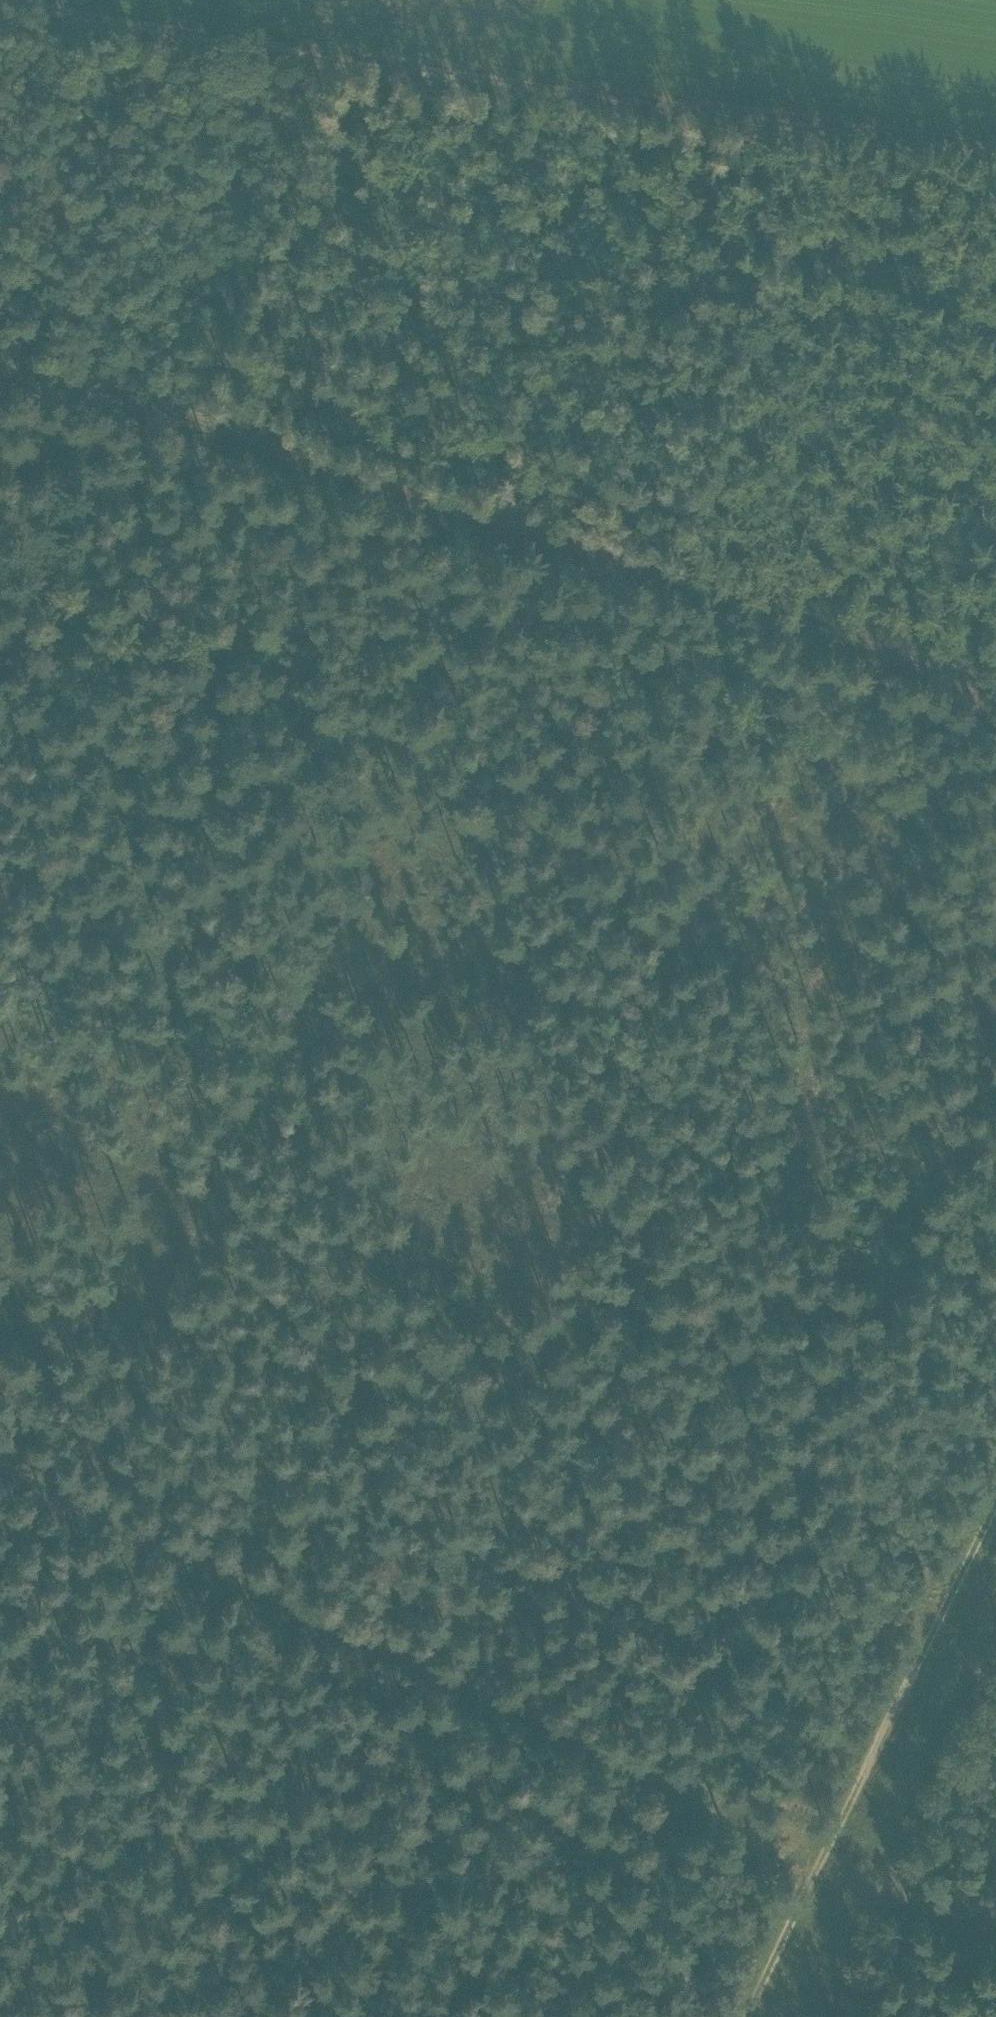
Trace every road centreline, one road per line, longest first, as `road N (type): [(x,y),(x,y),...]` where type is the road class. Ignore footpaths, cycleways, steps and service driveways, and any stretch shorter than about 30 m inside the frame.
road 1 (track): [(995,716),(966,688),(921,665),(810,628),(745,595),(0,357)]
road 2 (track): [(995,155),(61,15),(7,0)]
road 3 (track): [(995,1497),(746,2016)]

